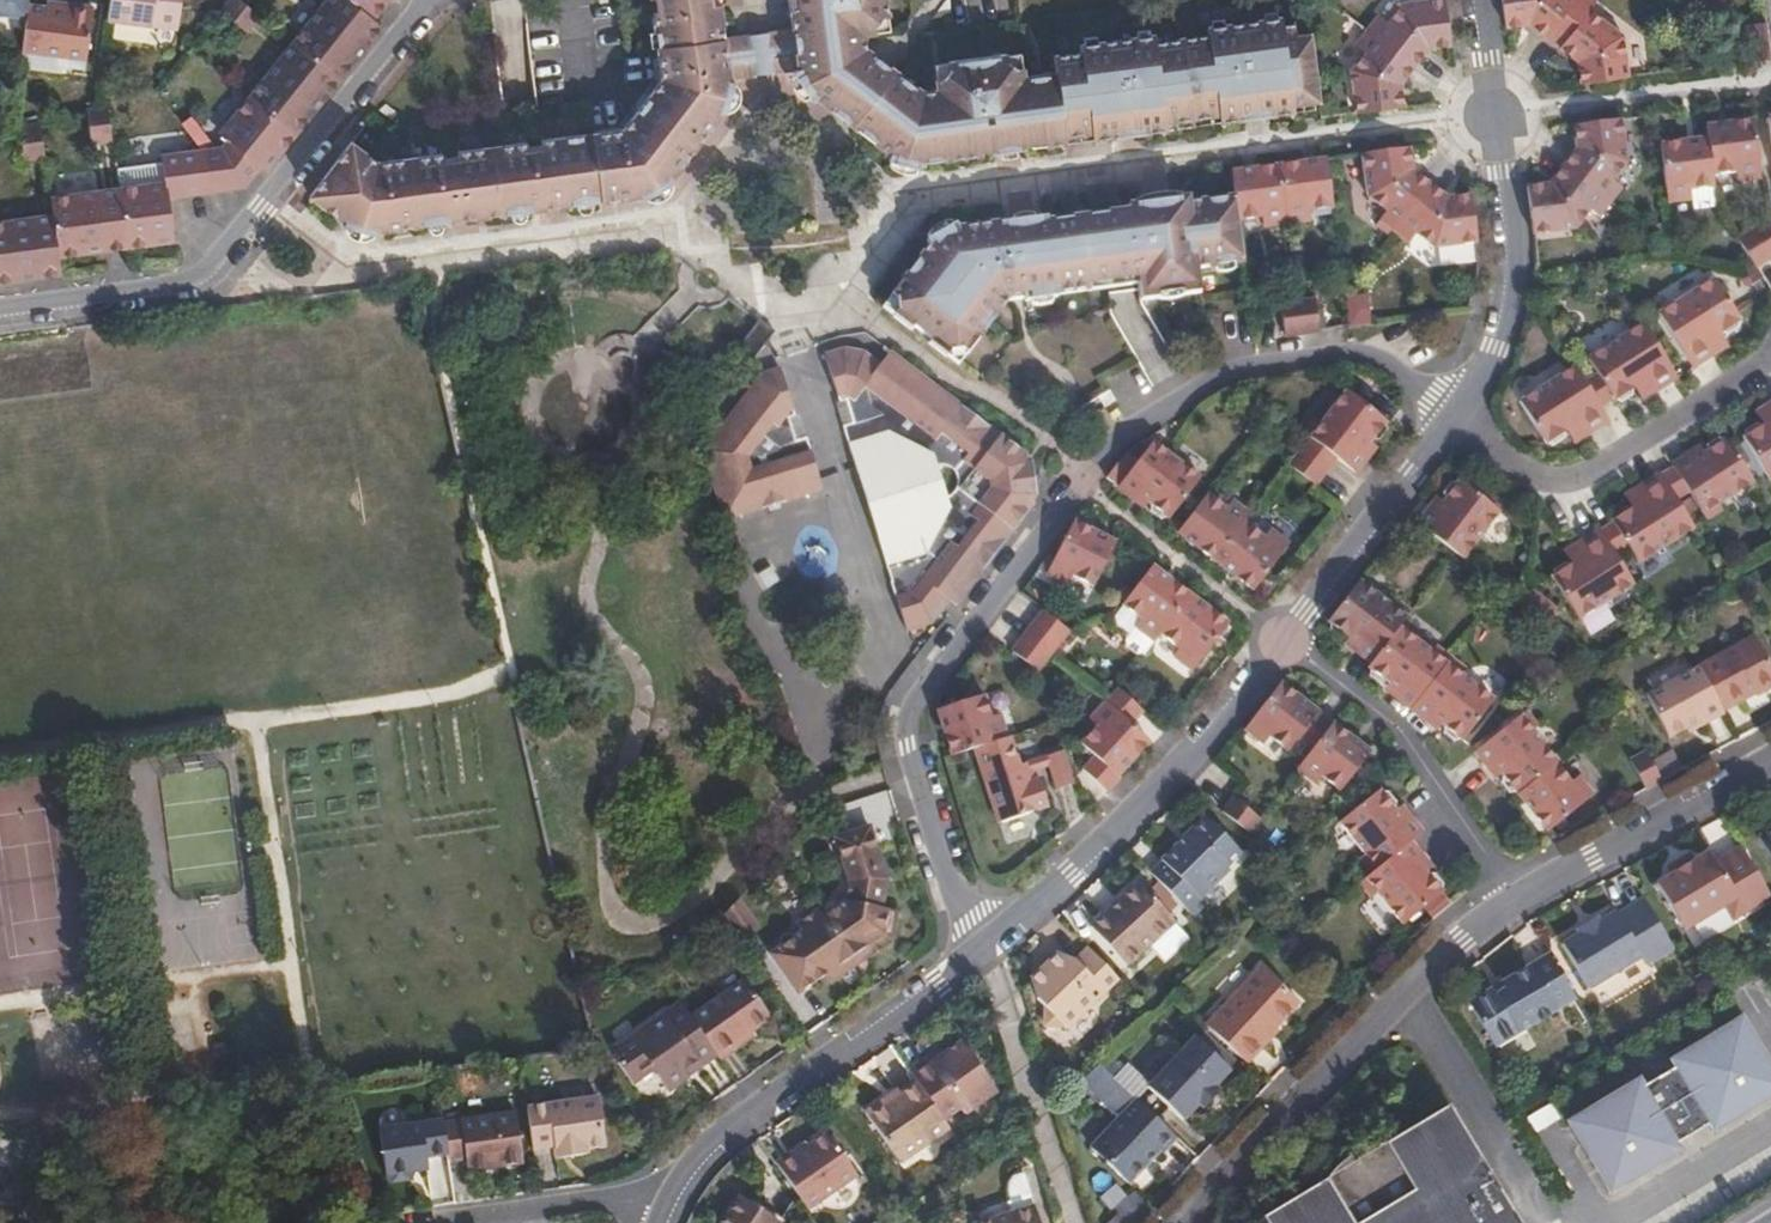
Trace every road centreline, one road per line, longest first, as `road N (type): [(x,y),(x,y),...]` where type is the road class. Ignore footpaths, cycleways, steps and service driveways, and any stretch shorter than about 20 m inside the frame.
road 1 (residential): [(0,310),(199,278),(428,0)]
road 2 (residential): [(977,953),(951,897),(903,729),(911,708),(1087,476)]
road 3 (residential): [(1191,1222),(1414,982),(1522,895)]
road 4 (residential): [(1286,639),(1162,783),(1070,877),(977,953)]
road 5 (residential): [(1477,0),(1516,293),(1485,385),(1461,418)]
road 6 (residential): [(1087,476),(1135,426),(1245,372),(1358,360),(1384,365),(1461,418)]
road 7 (residential): [(977,953),(718,1136),(681,1174),(661,1217)]
road 8 (residential): [(1286,639),(1418,757),(1522,895)]
road 9 (residential): [(1522,895),(1770,756)]
road 10 (residential): [(1461,418),(1286,639)]
road 11 (residential): [(1087,476),(1286,639)]
road 12 (residential): [(661,1217),(612,1202),(461,1222)]

